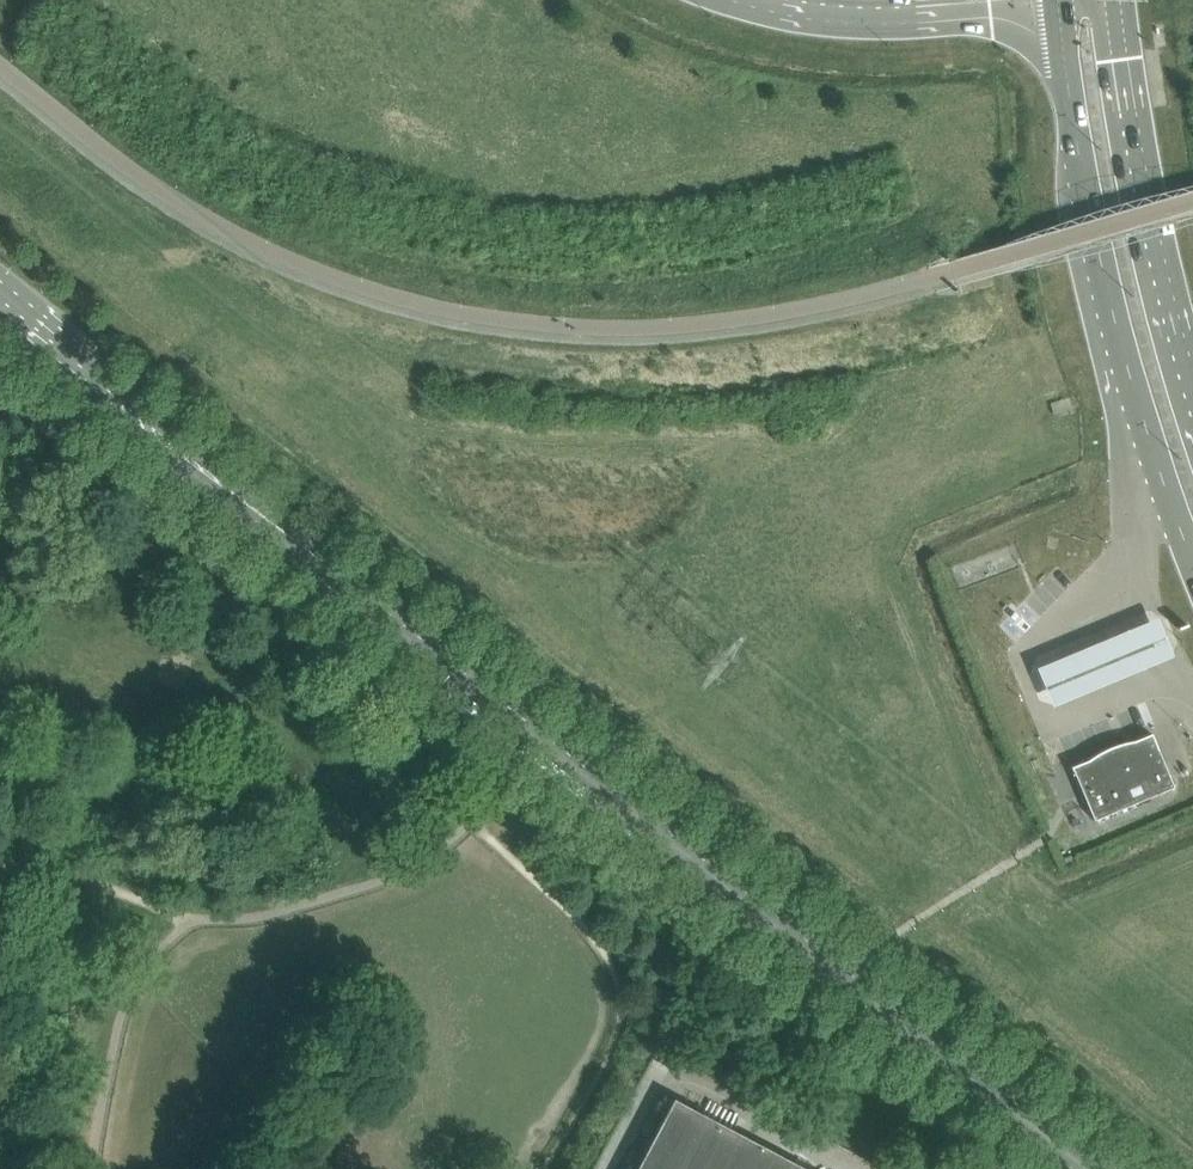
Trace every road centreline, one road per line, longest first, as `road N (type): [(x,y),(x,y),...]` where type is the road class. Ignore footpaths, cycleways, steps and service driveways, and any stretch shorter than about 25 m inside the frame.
road 1 (tertiary): [(1095,1168),(0,309)]
road 2 (primary): [(1050,11),(1095,258),(1141,423),(1192,554)]
road 3 (primary): [(1192,357),(1145,176),(1119,0)]
road 4 (tertiary): [(779,0),(1050,11)]

